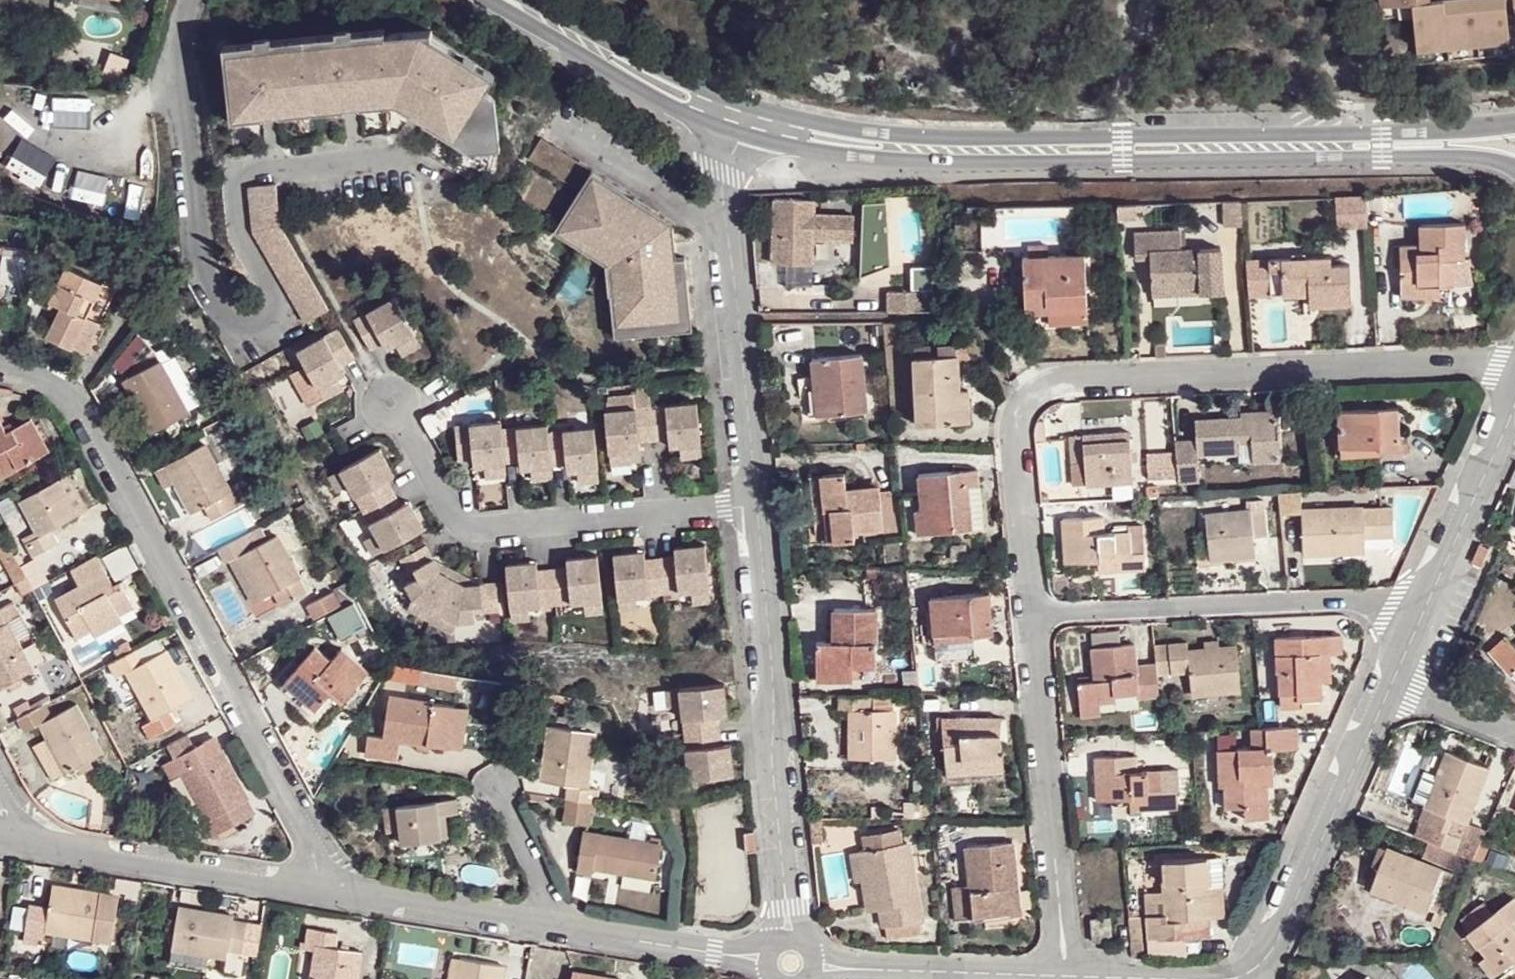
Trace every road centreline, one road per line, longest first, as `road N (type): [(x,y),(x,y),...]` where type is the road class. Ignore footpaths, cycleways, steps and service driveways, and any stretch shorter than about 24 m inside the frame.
road 1 (tertiary): [(741,132),(844,155),(918,159),(1454,156),(1514,168)]
road 2 (tertiary): [(1514,124),(1381,135),(958,138),(754,105)]
road 3 (residential): [(1037,604),(1027,419),(1035,394),(1054,380),(1514,365)]
road 4 (residential): [(387,155),(248,168),(234,202),(273,295),(259,321),(239,327),(227,320),(194,236),(179,61),(191,0)]
road 5 (residential): [(349,886),(81,403),(50,377),(0,366)]
road 6 (residential): [(390,401),(441,499),(468,526),(755,503)]
road 7 (residential): [(1037,604),(1440,589)]
road 8 (residential): [(755,503),(787,902)]
road 9 (residential): [(741,132),(723,187),(755,503)]
road 10 (residential): [(1063,967),(1037,604)]
road 11 (residential): [(1248,974),(1268,950),(1400,675)]
road 12 (residential): [(349,886),(30,834)]
road 13 (tertiary): [(490,0),(662,100),(741,132)]
road 14 (tertiary): [(754,105),(523,0)]
road 15 (residential): [(562,920),(349,886)]
road 16 (residential): [(863,967),(1063,967)]
road 17 (residential): [(1440,589),(1514,415)]
road 18 (residential): [(487,769),(562,920)]
road 19 (residential): [(1063,967),(1214,978)]
road 20 (residential): [(701,943),(562,920)]
road 21 (residential): [(1514,721),(1400,675)]

